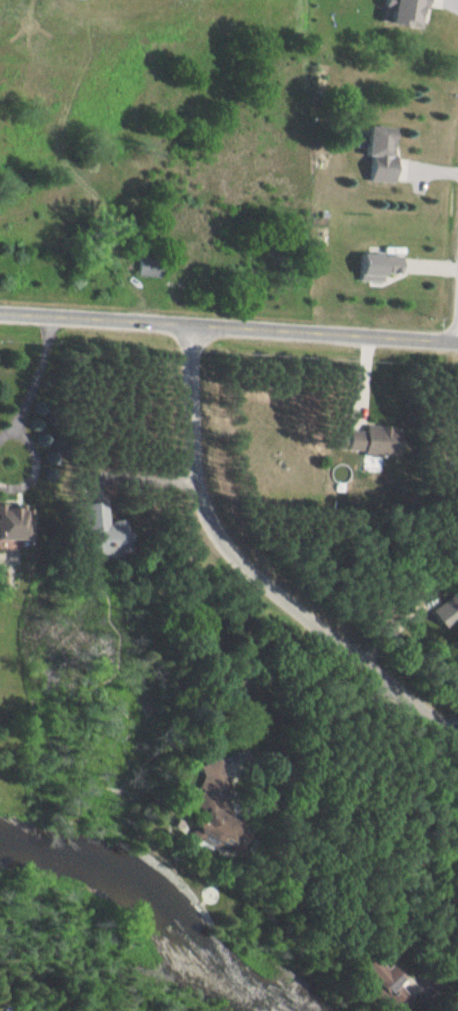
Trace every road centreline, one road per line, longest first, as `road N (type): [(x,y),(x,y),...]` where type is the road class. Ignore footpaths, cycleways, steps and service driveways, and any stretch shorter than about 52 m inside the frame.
road 1 (residential): [(457,740),(214,532),(194,452),(199,321)]
road 2 (residential): [(457,339),(199,321)]
road 3 (residential): [(199,321),(0,312)]

